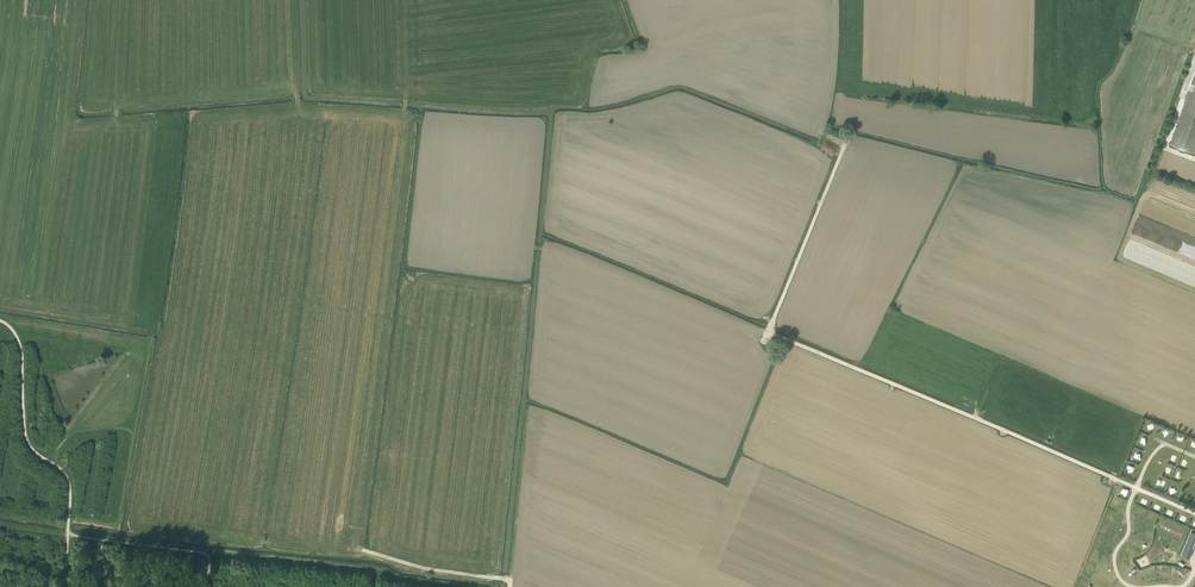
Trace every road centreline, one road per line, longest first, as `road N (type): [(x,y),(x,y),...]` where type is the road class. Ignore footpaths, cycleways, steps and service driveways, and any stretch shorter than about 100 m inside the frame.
road 1 (track): [(1113,478),(771,333),(846,141)]
road 2 (track): [(47,460),(28,443),(21,348),(0,321)]
road 3 (track): [(364,551),(429,570),(509,580),(510,586)]
road 4 (track): [(67,537),(209,553)]
road 5 (track): [(140,341),(0,320)]
road 6 (track): [(61,586),(70,493),(64,473),(47,460)]

